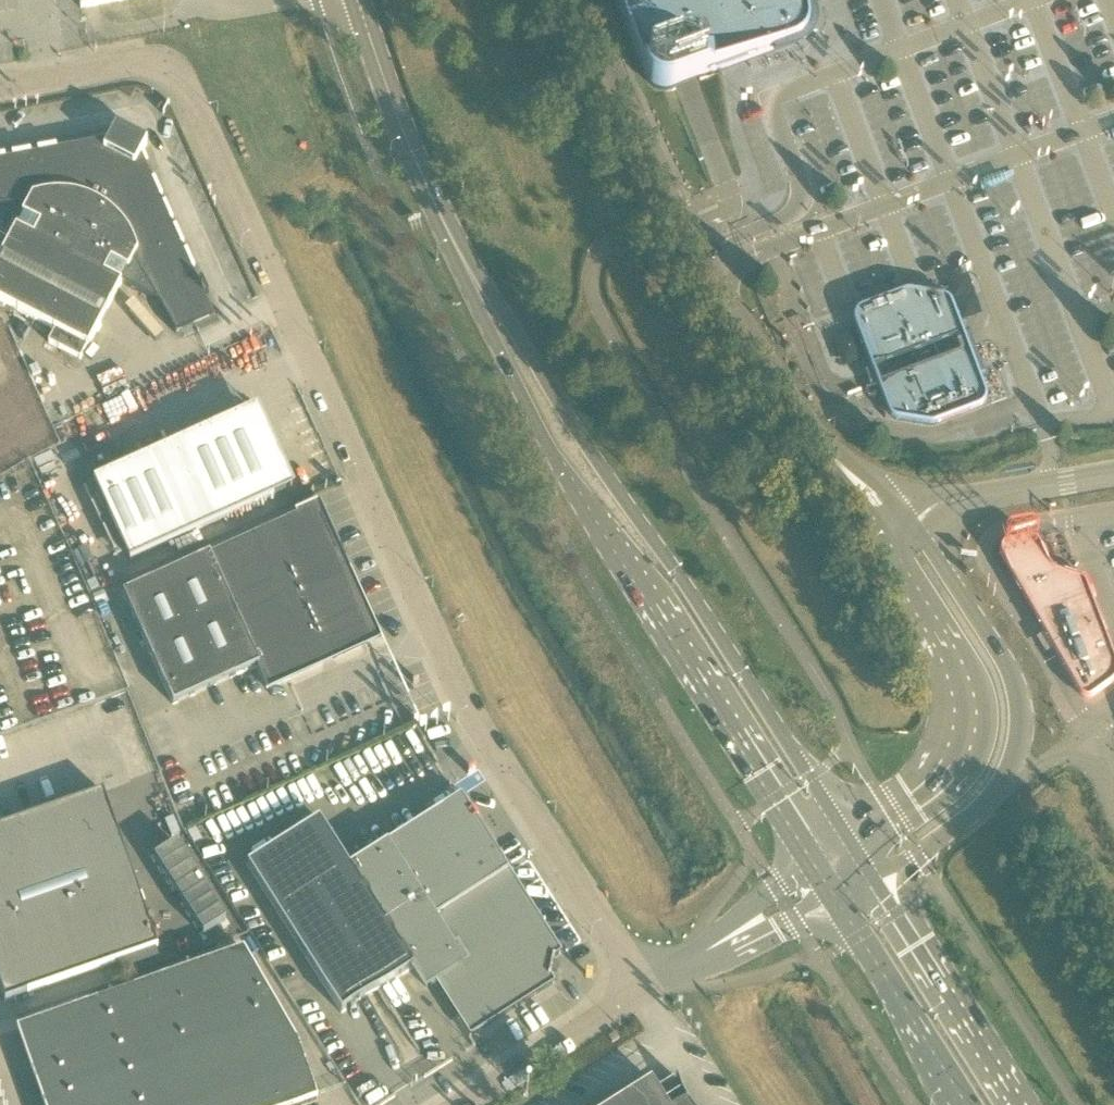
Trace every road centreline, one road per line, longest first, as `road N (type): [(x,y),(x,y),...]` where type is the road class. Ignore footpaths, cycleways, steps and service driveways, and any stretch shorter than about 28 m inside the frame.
road 1 (unclassified): [(649,991),(470,716),(182,79),(164,65),(135,63),(0,88)]
road 2 (secondary): [(457,252),(576,501),(814,865)]
road 3 (secondary): [(851,842),(457,252)]
road 4 (unclassified): [(588,0),(622,90),(711,273),(826,451),(895,525)]
road 5 (unclassified): [(877,886),(994,797),(1018,753),(1022,714),(1012,673),(983,627),(925,549),(895,525)]
road 6 (unclassified): [(895,525),(908,569),(957,667),(962,744),(936,789),(851,842)]
road 7 (secondary): [(358,0),(385,86),(457,252)]
road 8 (secondary): [(1021,1104),(877,886)]
road 9 (secondary): [(841,907),(967,1104)]
road 10 (unclassified): [(649,991),(463,1104)]
road 11 (unclassified): [(649,991),(841,907)]
road 12 (unclassified): [(814,865),(649,991)]

